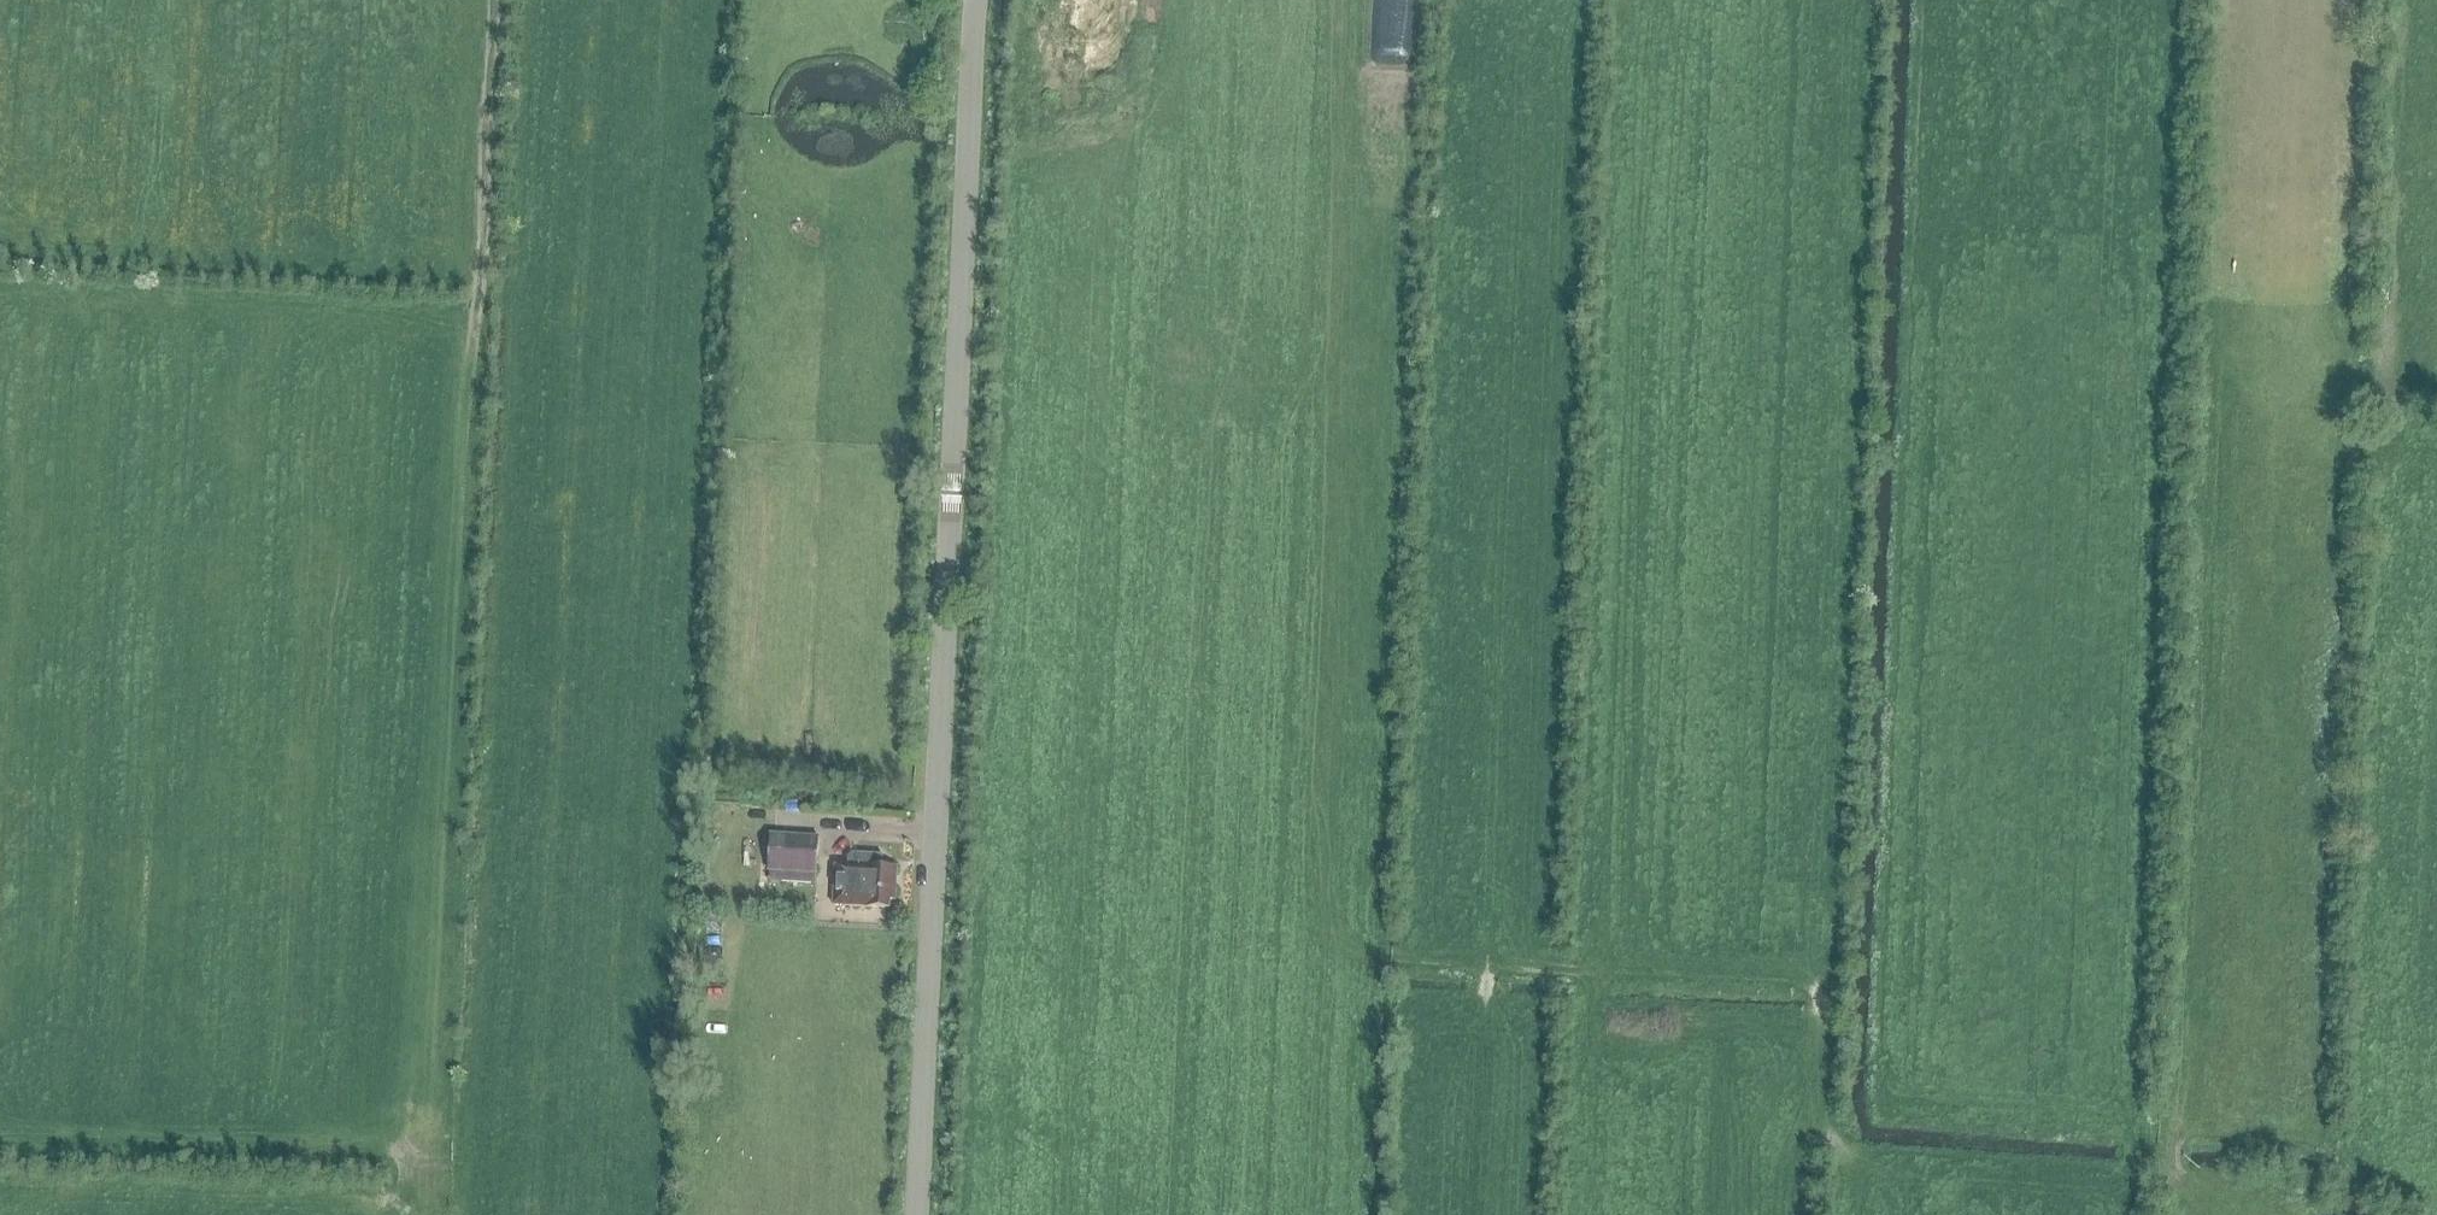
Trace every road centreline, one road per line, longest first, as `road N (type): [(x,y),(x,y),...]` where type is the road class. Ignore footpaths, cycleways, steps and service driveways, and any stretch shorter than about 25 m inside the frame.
road 1 (unclassified): [(915,1214),(980,0)]

